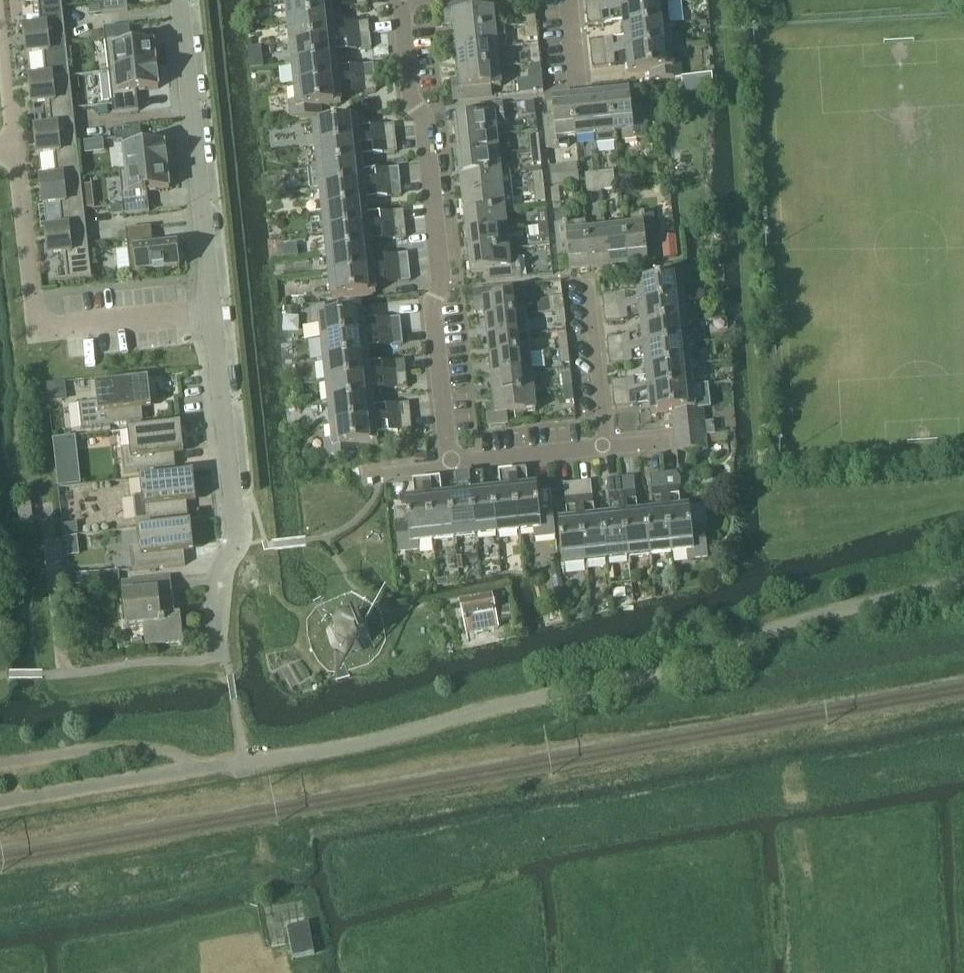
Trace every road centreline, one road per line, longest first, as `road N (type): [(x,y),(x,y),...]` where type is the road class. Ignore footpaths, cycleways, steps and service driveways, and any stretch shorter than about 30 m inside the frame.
road 1 (residential): [(450,464),(433,303),(441,273),(426,117),(409,93),(401,0)]
road 2 (residential): [(212,312),(37,330),(7,101)]
road 3 (residential): [(211,637),(217,576),(237,533),(212,312)]
road 4 (residential): [(212,312),(181,0)]
road 5 (residential): [(606,447),(587,277)]
road 6 (residential): [(450,464),(606,447)]

